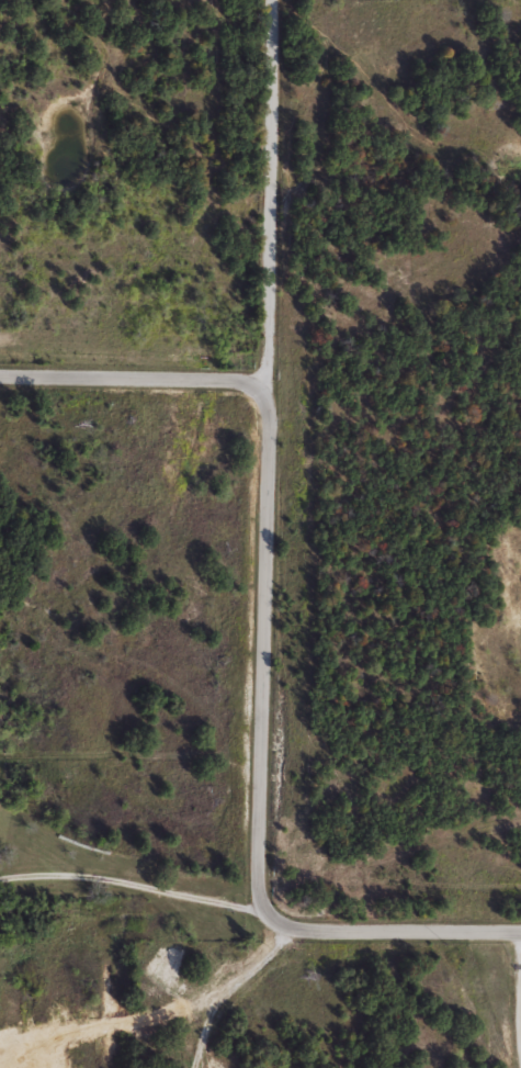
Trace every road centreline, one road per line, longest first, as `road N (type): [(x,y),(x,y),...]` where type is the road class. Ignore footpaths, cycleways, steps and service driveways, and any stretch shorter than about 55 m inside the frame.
road 1 (residential): [(288,928),(261,908),(256,885),(261,393)]
road 2 (residential): [(261,393),(269,0)]
road 3 (residential): [(261,393),(226,380),(0,374)]
road 4 (residential): [(288,928),(520,932)]
road 5 (residential): [(203,1067),(223,1001),(288,928)]

